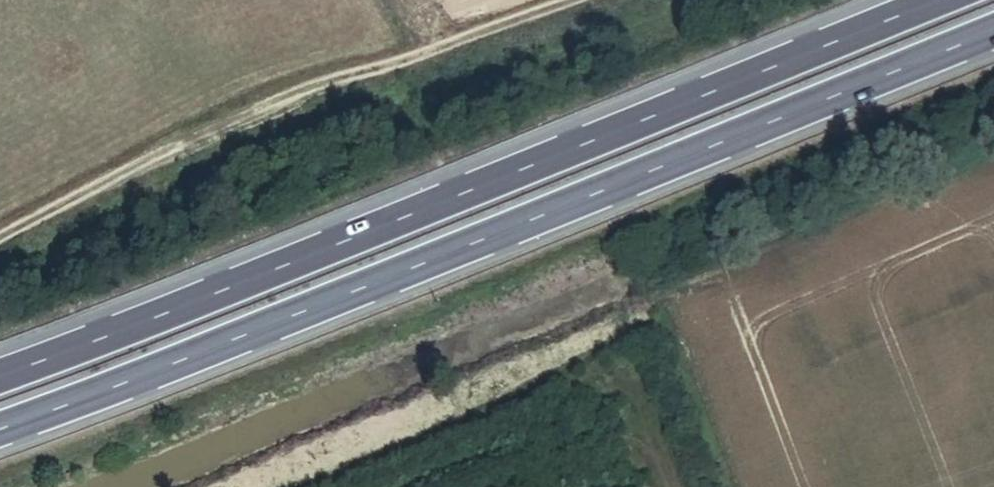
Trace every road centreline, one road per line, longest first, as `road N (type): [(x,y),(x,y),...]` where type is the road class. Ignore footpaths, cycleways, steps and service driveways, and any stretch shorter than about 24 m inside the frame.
road 1 (trunk): [(0,433),(993,27)]
road 2 (trunk): [(935,0),(0,373)]
road 3 (track): [(568,0),(441,35),(420,64),(320,84),(256,107),(166,147),(0,241)]

